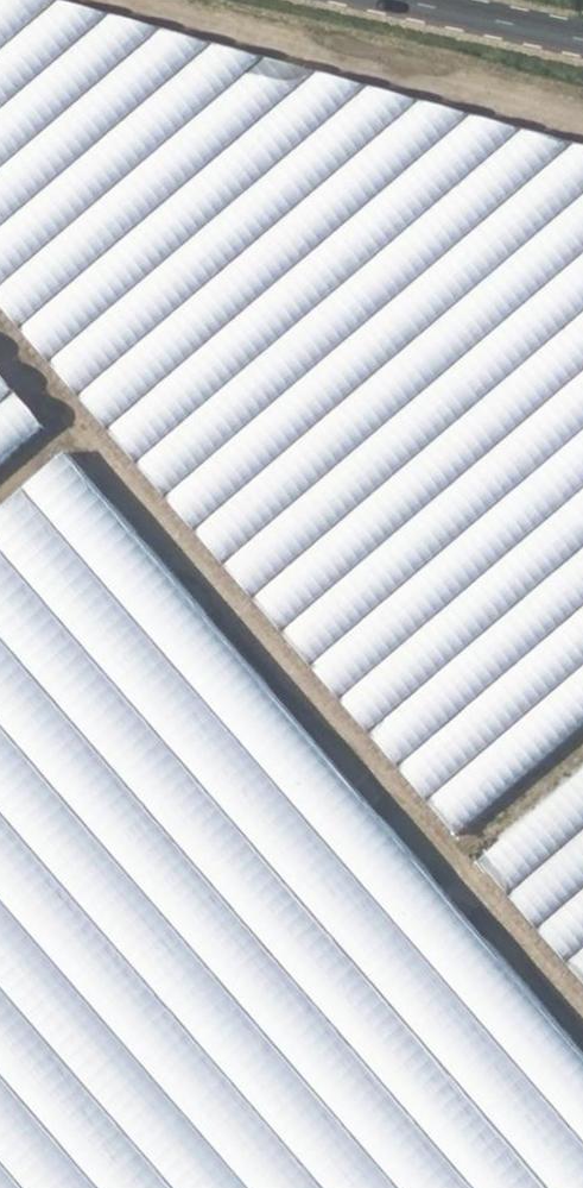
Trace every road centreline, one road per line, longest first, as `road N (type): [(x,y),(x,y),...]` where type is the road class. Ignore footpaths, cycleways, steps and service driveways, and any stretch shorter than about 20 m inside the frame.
road 1 (secondary): [(582,41),(396,0)]

